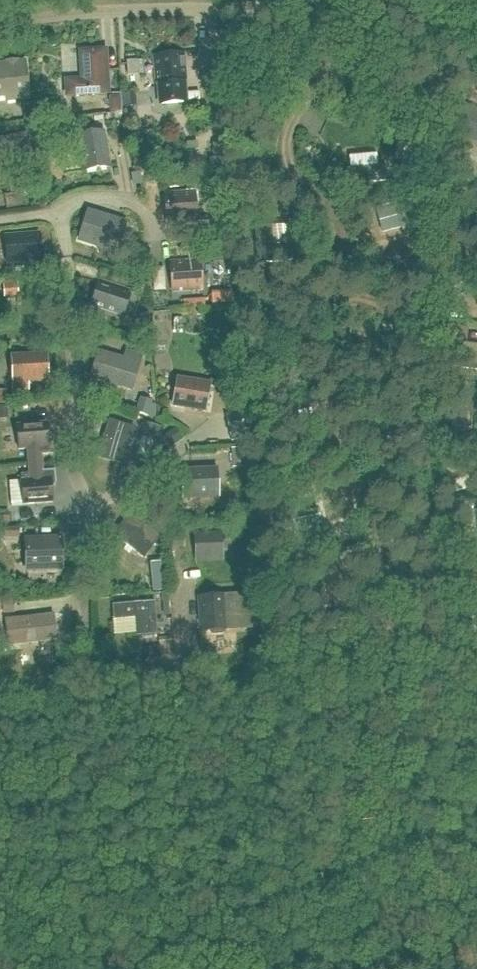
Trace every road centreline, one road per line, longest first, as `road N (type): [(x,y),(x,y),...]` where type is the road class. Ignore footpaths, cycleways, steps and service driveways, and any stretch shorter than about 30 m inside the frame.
road 1 (unclassified): [(0,23),(292,6)]
road 2 (track): [(476,89),(292,6)]

